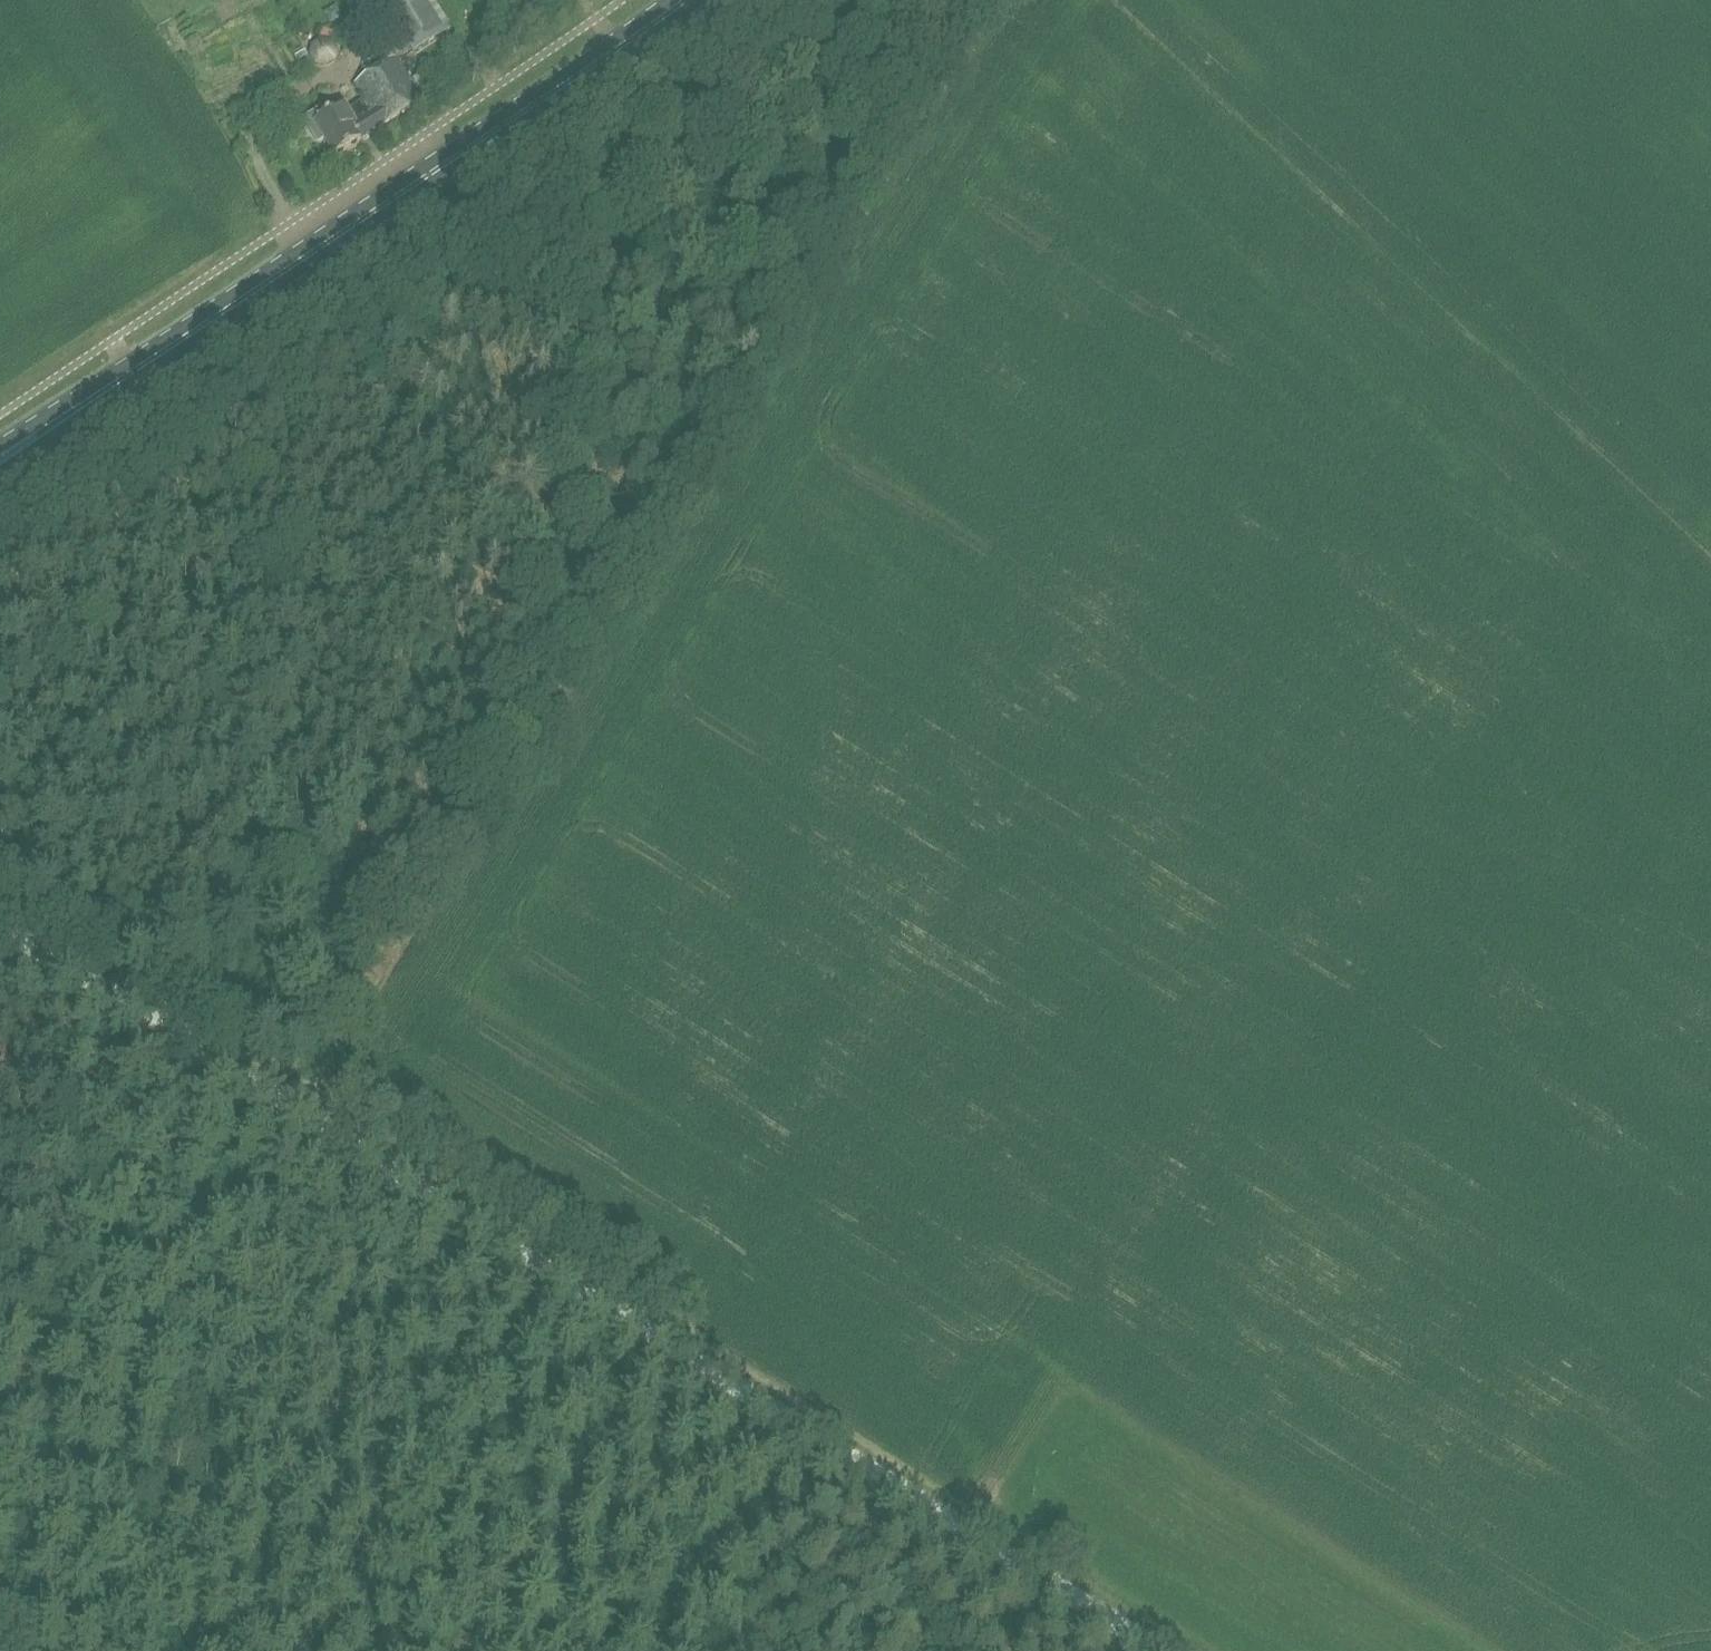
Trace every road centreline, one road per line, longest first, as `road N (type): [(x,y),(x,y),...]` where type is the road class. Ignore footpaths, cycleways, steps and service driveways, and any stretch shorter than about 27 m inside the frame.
road 1 (tertiary): [(1177,1650),(0,923)]
road 2 (primary): [(0,463),(683,0)]

